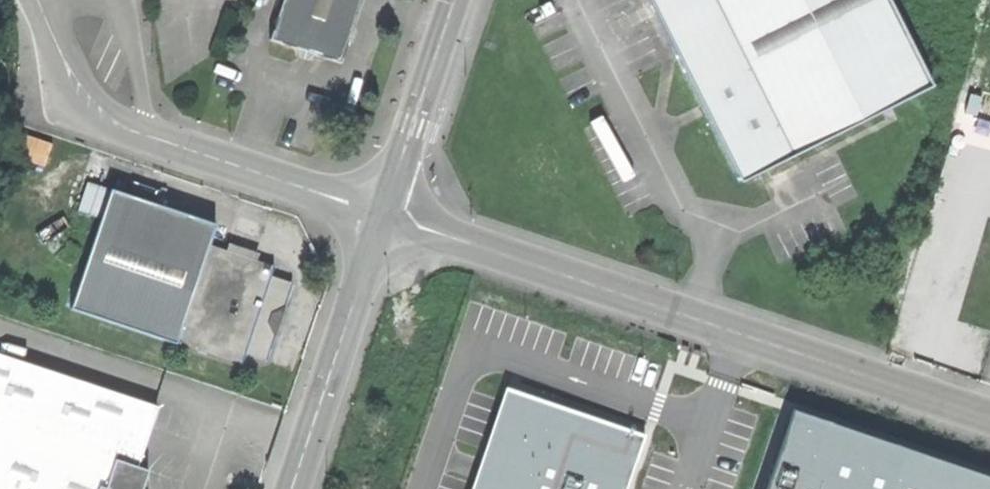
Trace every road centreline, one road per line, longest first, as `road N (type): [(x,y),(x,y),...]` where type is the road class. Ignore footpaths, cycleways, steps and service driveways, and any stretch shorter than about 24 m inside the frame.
road 1 (unclassified): [(384,215),(989,417)]
road 2 (secondary): [(292,488),(384,215)]
road 3 (unclassified): [(149,136),(384,215)]
road 4 (secondary): [(384,215),(455,0)]
road 5 (unclassified): [(38,0),(84,96),(110,120),(149,136)]
road 6 (unclassified): [(102,0),(130,29),(149,136)]

